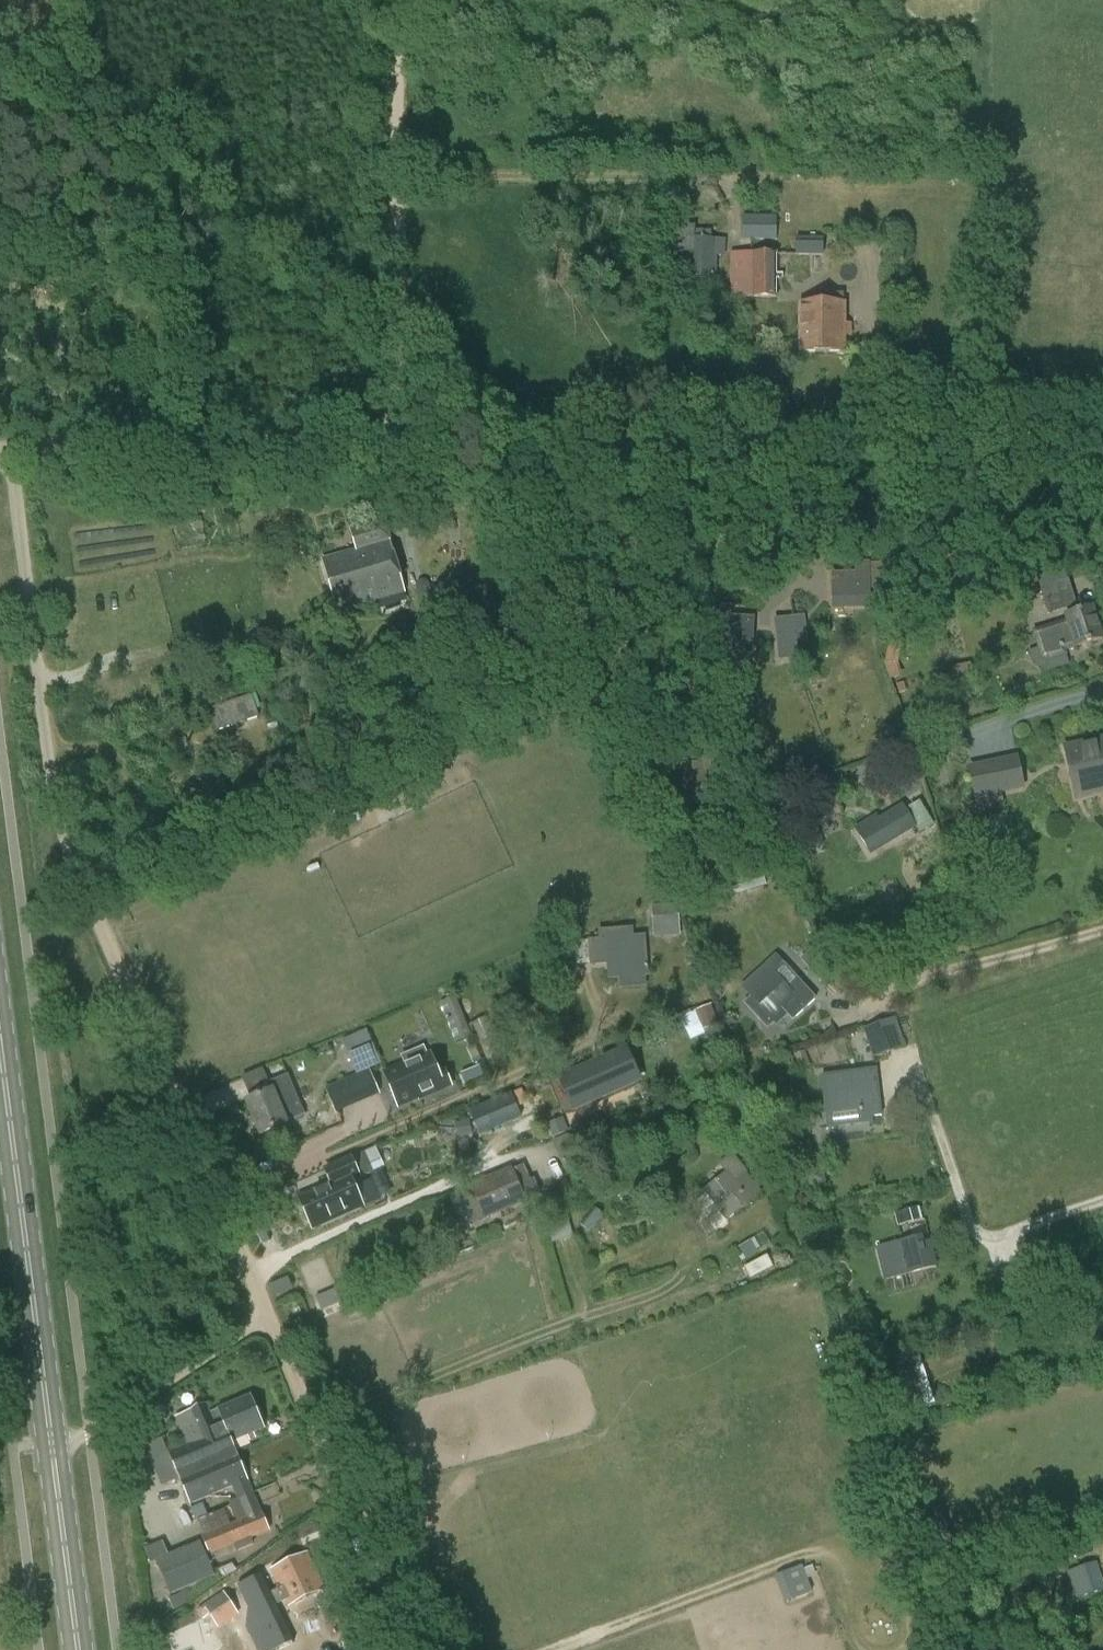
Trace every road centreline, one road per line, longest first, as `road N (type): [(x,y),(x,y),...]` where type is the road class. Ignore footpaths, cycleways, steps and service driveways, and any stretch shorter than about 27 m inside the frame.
road 1 (track): [(405,1649),(69,839),(11,447)]
road 2 (unclassified): [(1102,434),(0,448)]
road 3 (primary): [(80,1649),(0,1043)]
road 4 (track): [(399,0),(398,442)]
road 5 (track): [(263,1314),(93,1432),(51,1444)]

